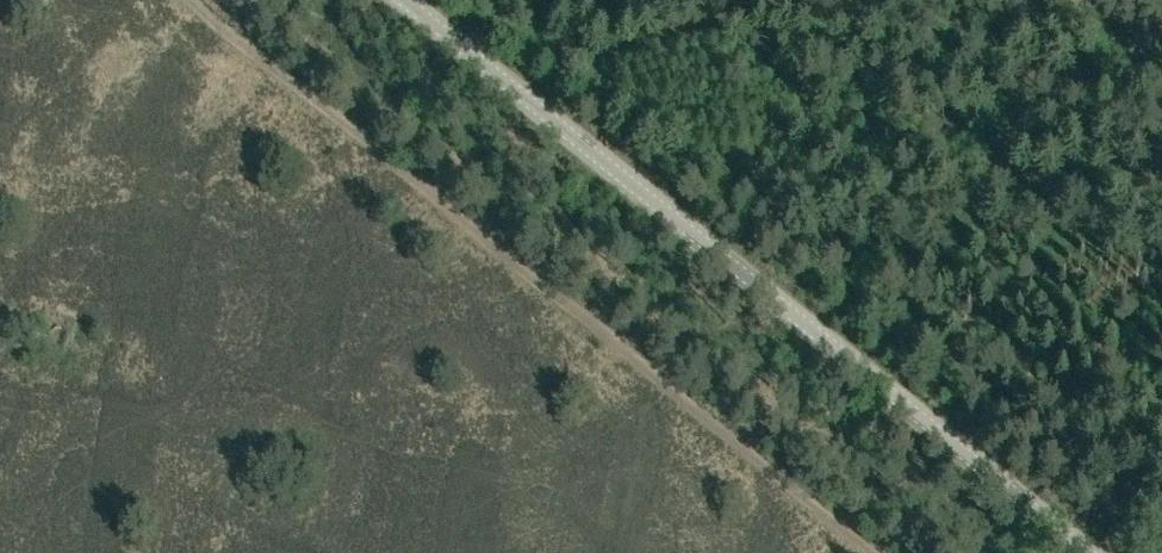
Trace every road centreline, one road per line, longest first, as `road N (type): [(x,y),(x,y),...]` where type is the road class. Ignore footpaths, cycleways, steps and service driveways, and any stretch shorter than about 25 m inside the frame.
road 1 (track): [(191,0),(873,552)]
road 2 (unclassified): [(1085,552),(404,0)]

